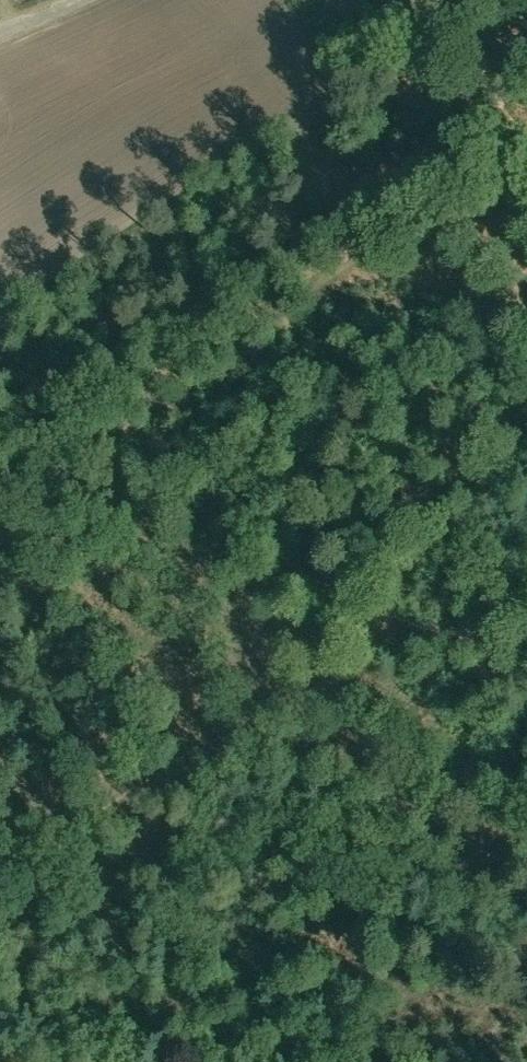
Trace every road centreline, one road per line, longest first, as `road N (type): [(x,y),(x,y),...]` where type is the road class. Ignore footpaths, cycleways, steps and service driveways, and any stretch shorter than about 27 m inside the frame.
road 1 (track): [(526,844),(73,541),(10,473)]
road 2 (track): [(526,158),(510,144),(0,479)]
road 3 (track): [(274,675),(0,859)]

